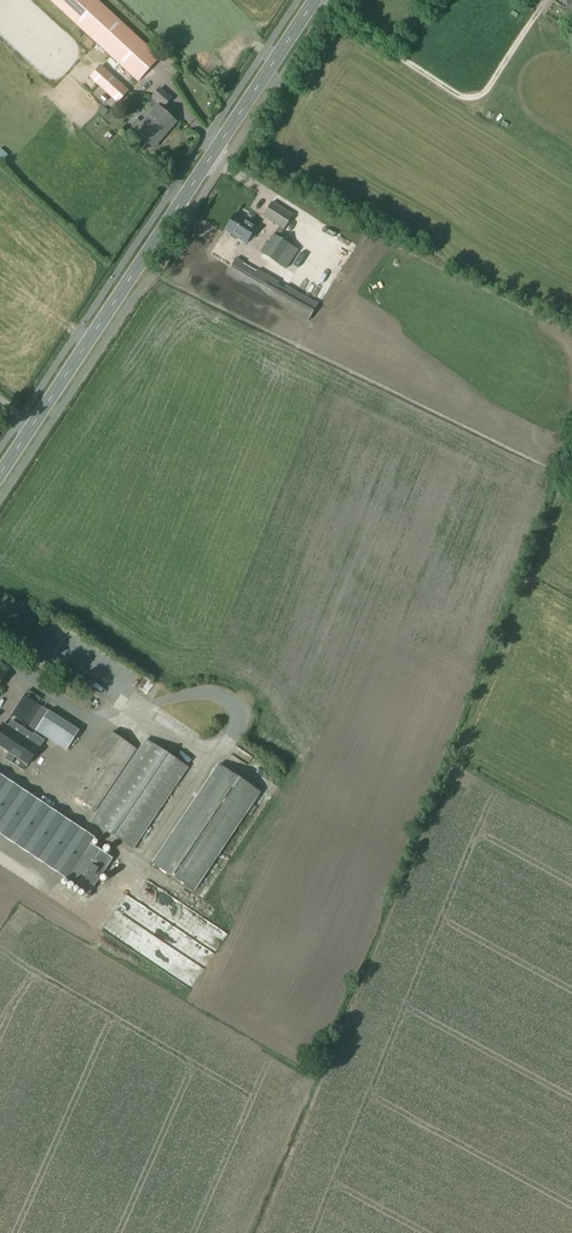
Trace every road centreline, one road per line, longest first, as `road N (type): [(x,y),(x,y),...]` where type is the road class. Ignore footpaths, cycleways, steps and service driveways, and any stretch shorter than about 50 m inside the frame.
road 1 (tertiary): [(0,472),(314,0)]

